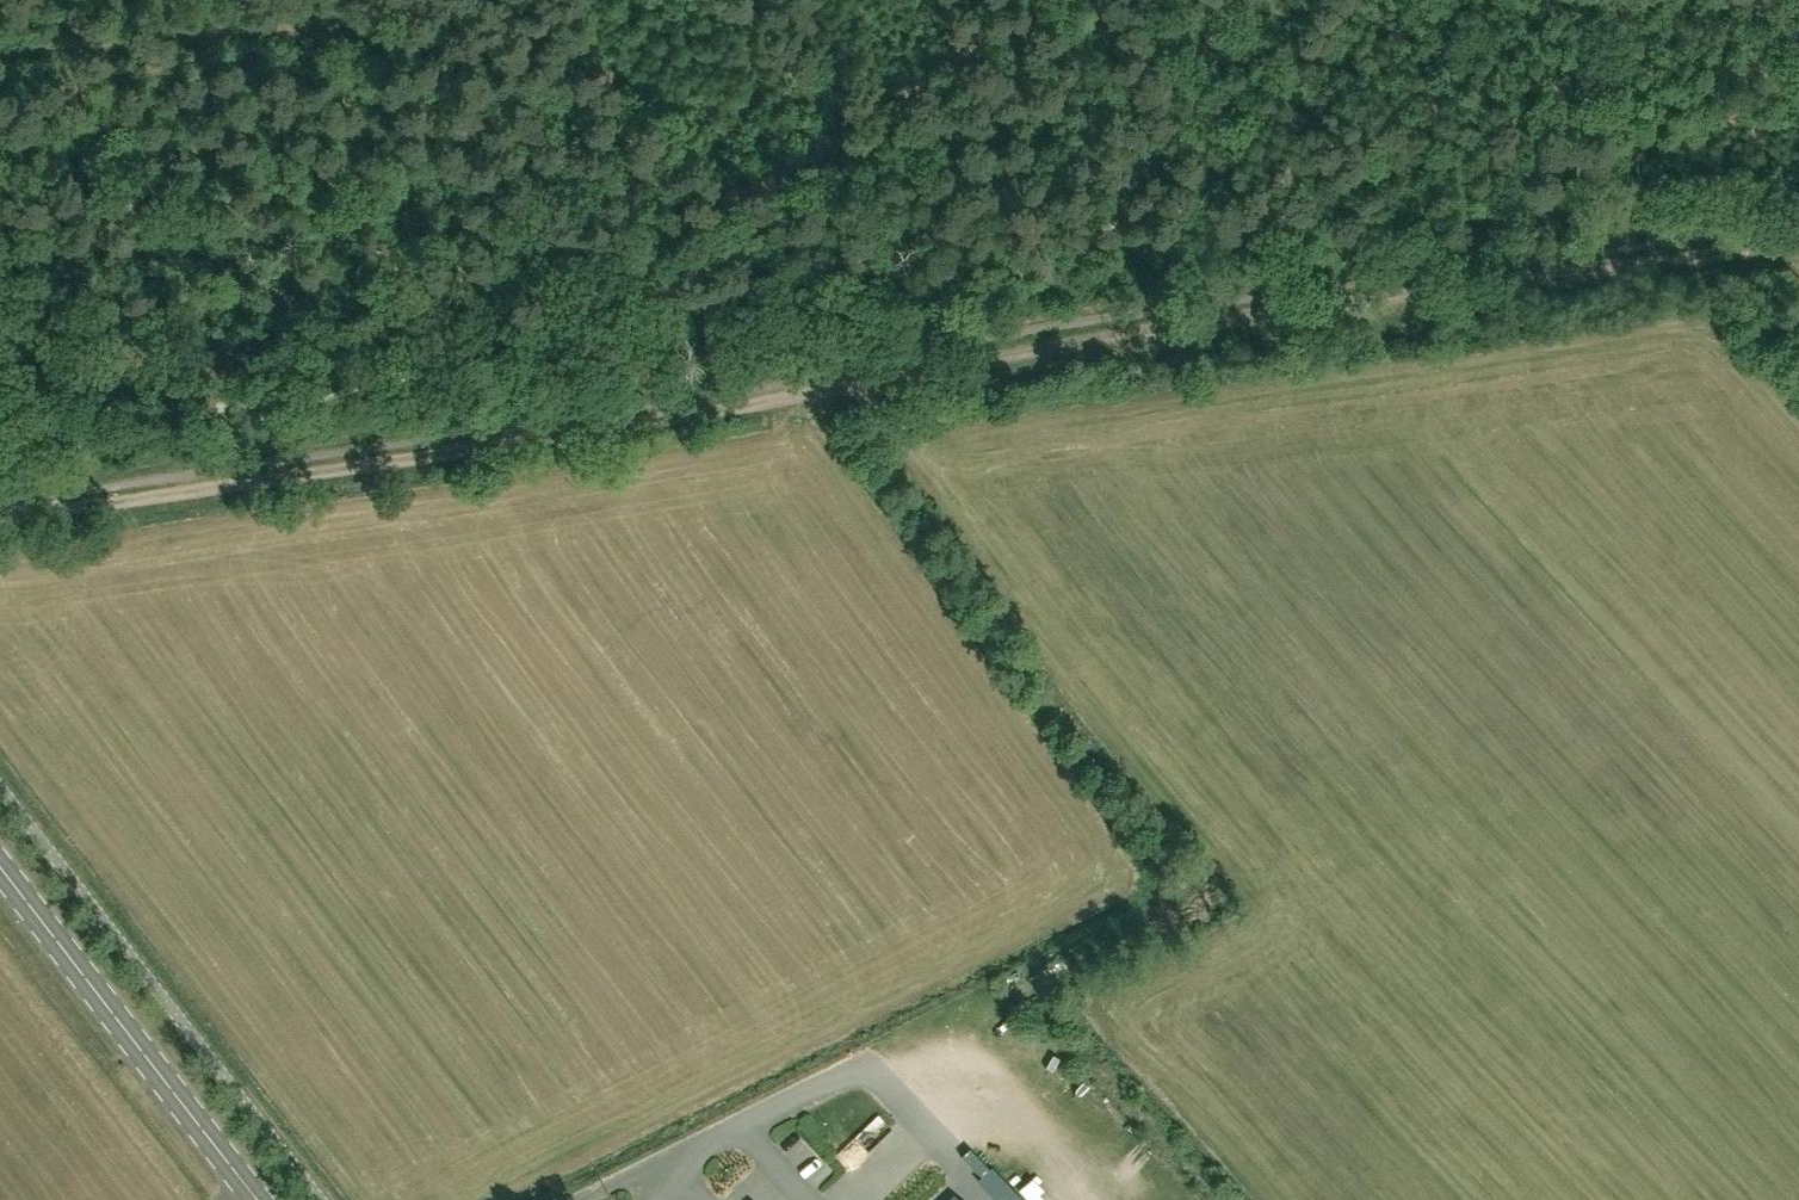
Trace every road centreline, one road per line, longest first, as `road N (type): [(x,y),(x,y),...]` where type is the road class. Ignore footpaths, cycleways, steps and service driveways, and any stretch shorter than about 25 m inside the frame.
road 1 (track): [(0,518),(716,416),(1055,352),(1798,246)]
road 2 (secondary): [(260,1199),(0,871)]

